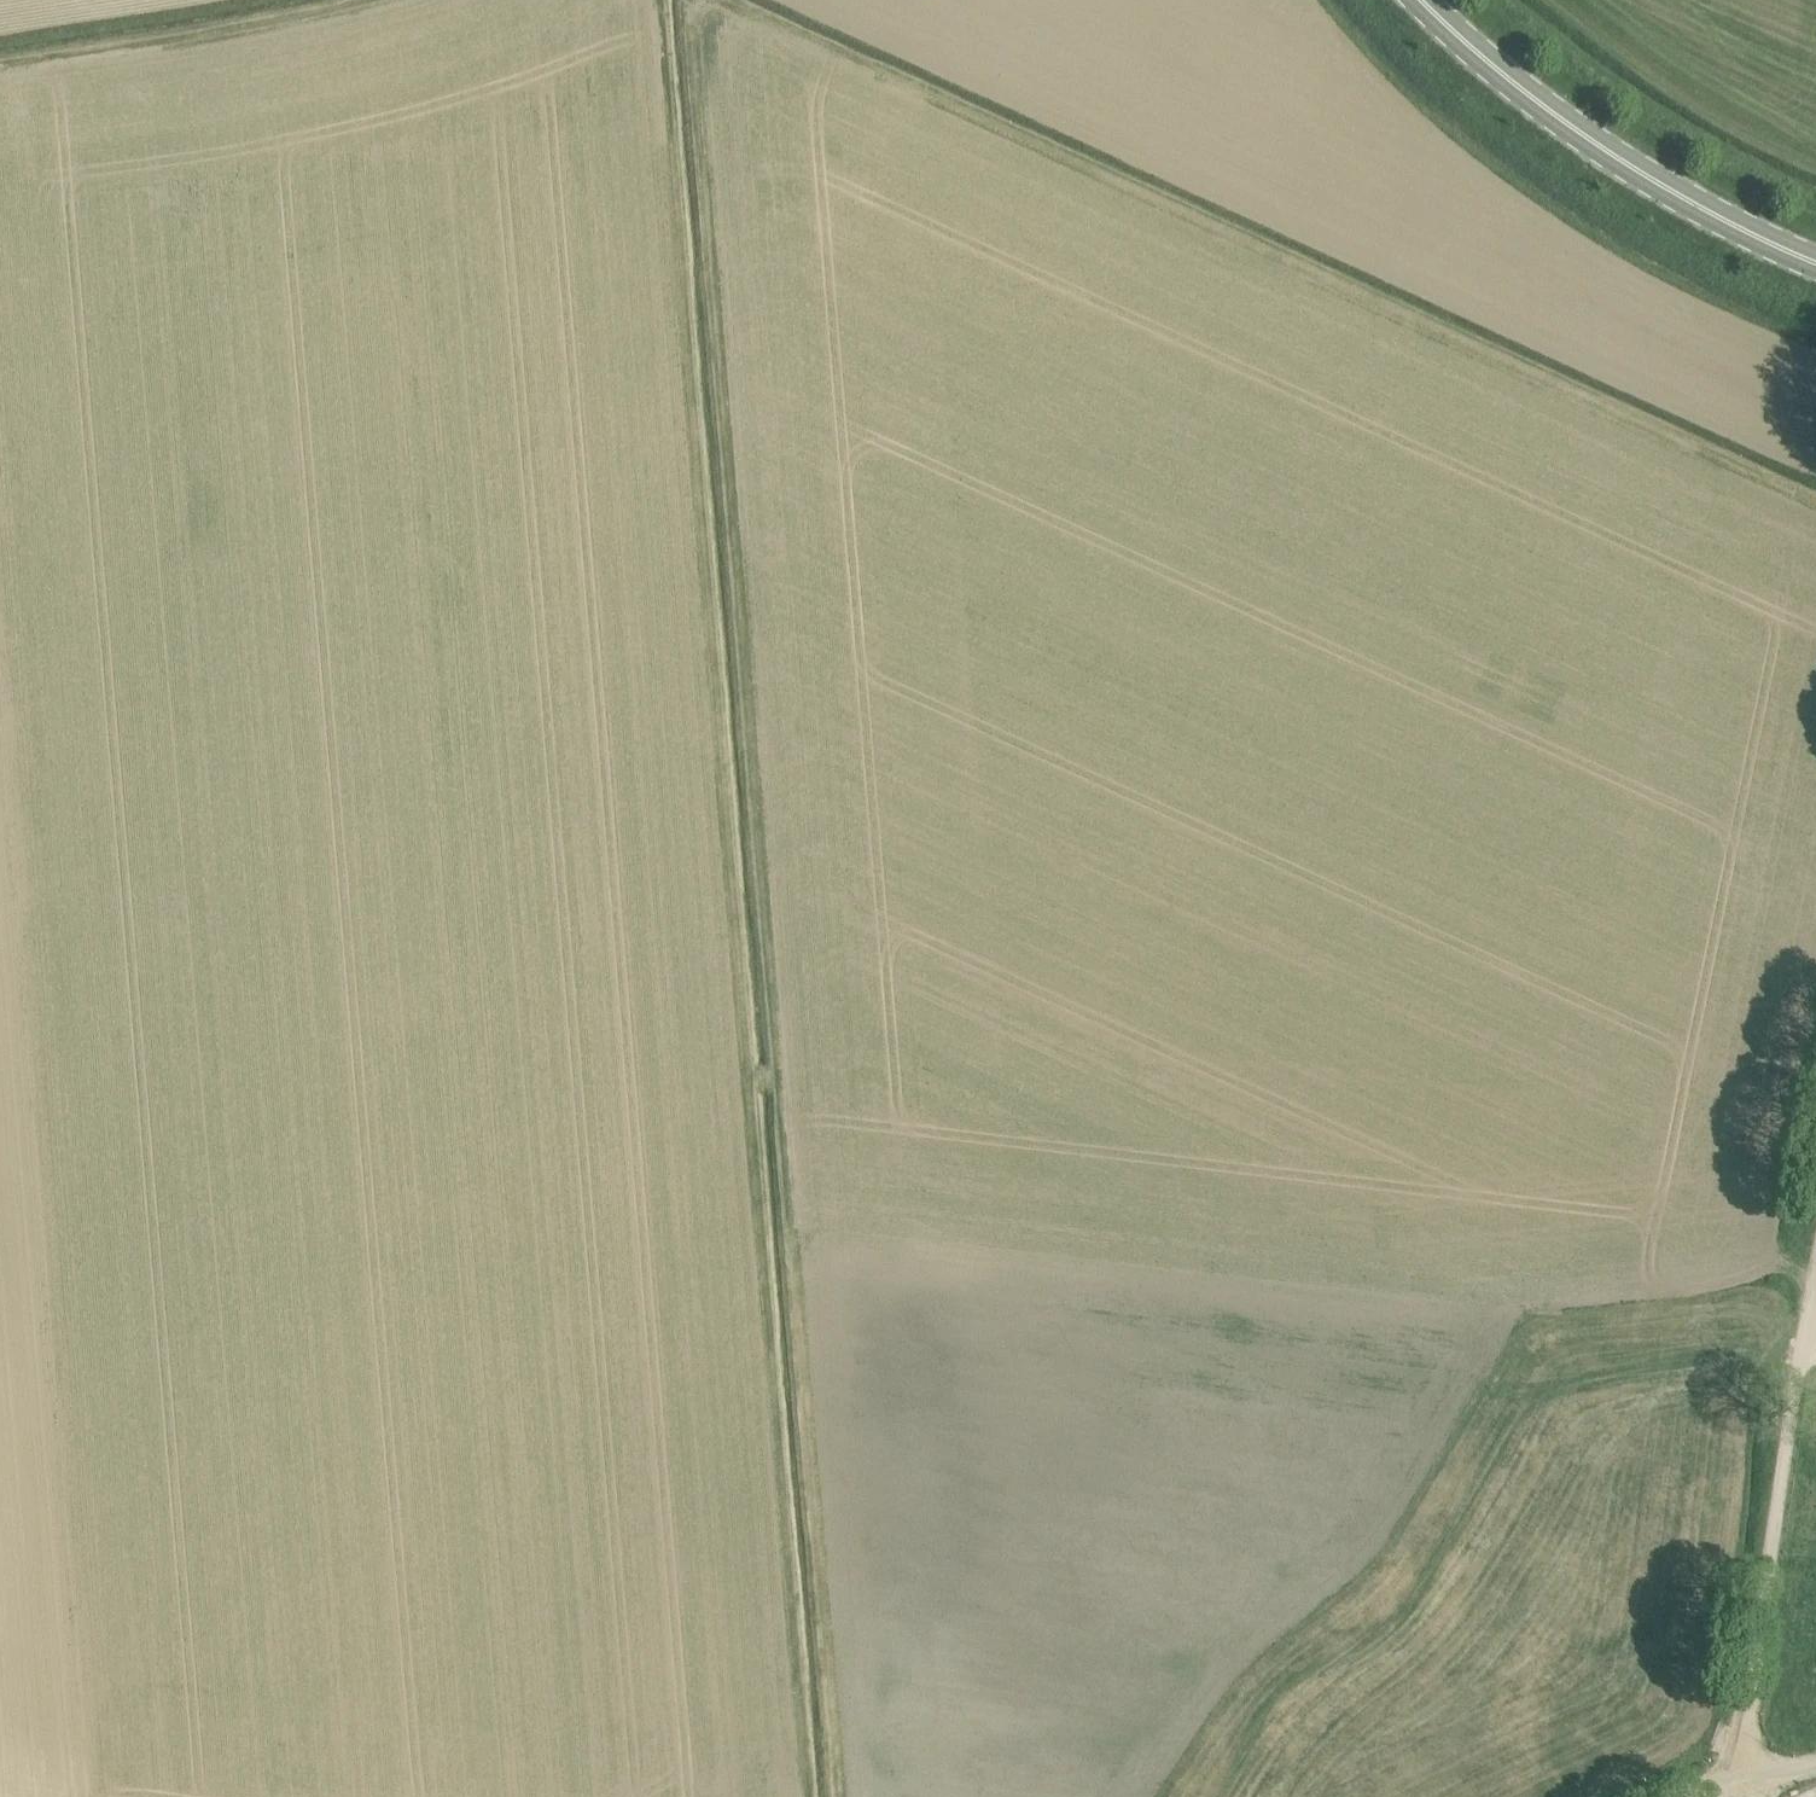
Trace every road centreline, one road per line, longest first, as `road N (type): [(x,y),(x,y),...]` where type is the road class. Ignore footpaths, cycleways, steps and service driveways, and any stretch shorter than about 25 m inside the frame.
road 1 (unclassified): [(1756,1796),(1745,1762),(1752,1676),(1815,1289)]
road 2 (tertiary): [(1418,0),(1523,97),(1684,203),(1815,265)]

